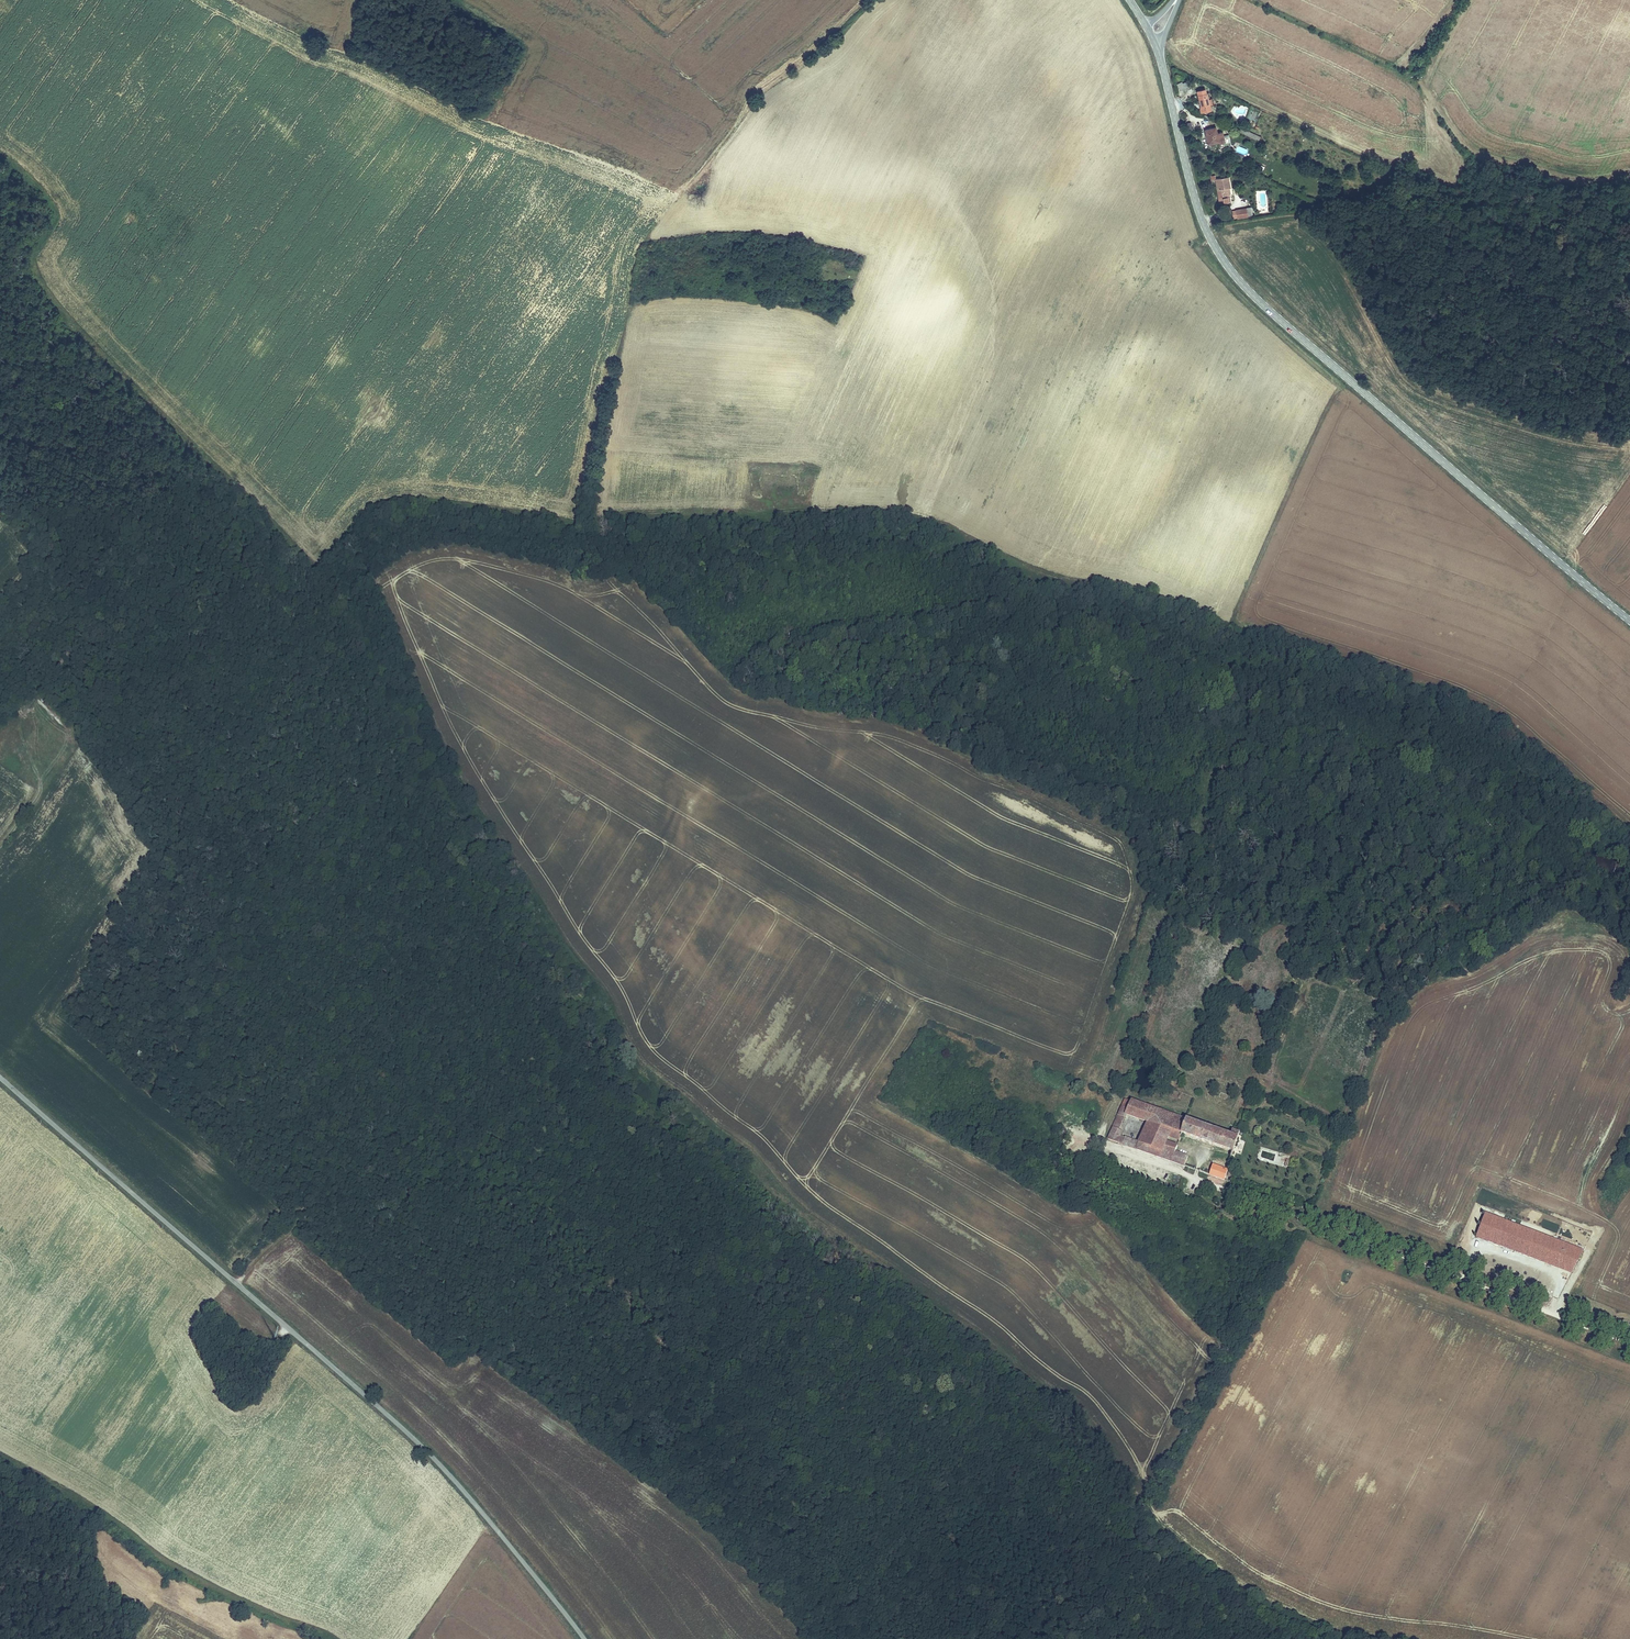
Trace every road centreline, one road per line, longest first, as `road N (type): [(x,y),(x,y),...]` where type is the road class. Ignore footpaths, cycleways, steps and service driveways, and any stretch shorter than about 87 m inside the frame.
road 1 (unclassified): [(0,1078),(430,1455),(583,1638)]
road 2 (tertiary): [(1629,621),(1238,280),(1205,230),(1155,45)]
road 3 (track): [(1145,1488),(1171,1535),(1247,1590),(1296,1616),(1385,1638)]

